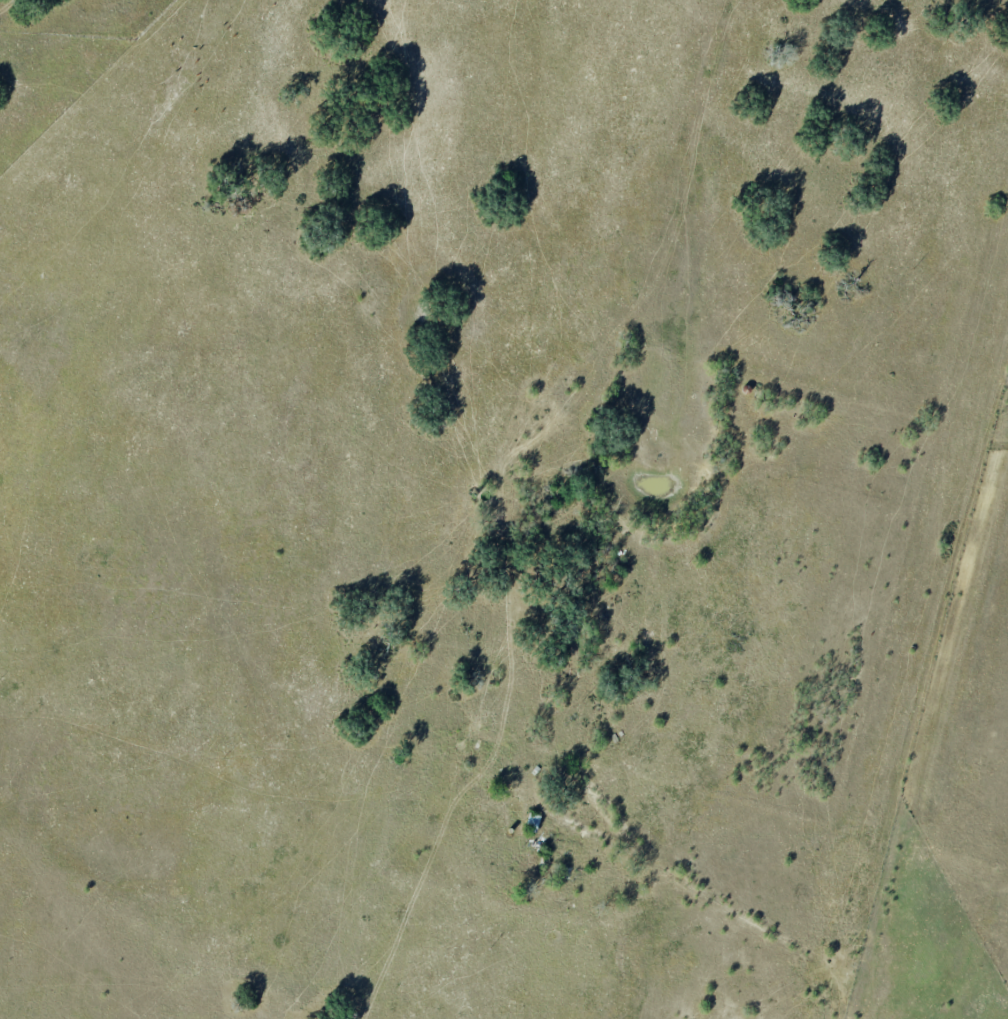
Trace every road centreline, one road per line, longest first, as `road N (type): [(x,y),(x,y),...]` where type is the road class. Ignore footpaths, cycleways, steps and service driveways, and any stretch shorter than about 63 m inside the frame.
road 1 (residential): [(833,1018),(829,984),(615,832),(566,813)]

